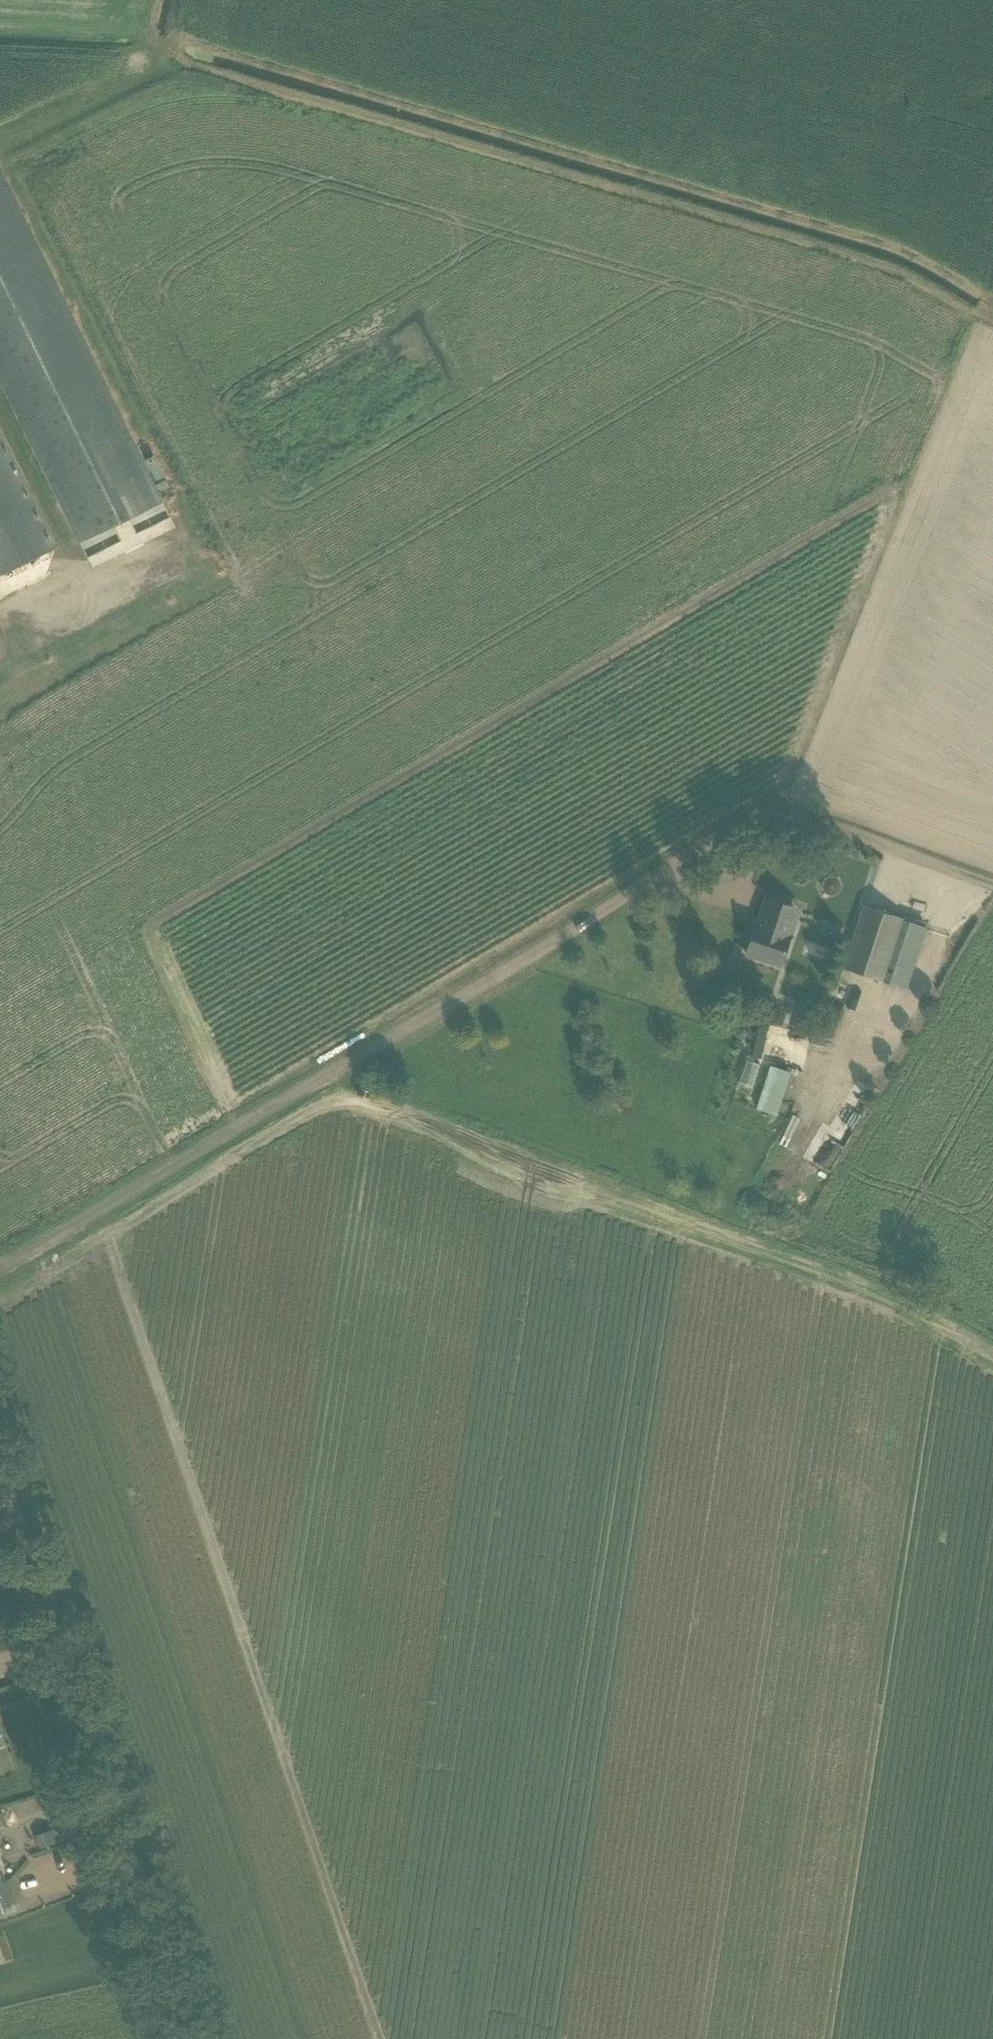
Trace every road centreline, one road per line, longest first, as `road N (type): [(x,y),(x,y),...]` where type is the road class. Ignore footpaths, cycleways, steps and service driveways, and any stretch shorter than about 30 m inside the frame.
road 1 (unclassified): [(189,2038),(0,1474)]

